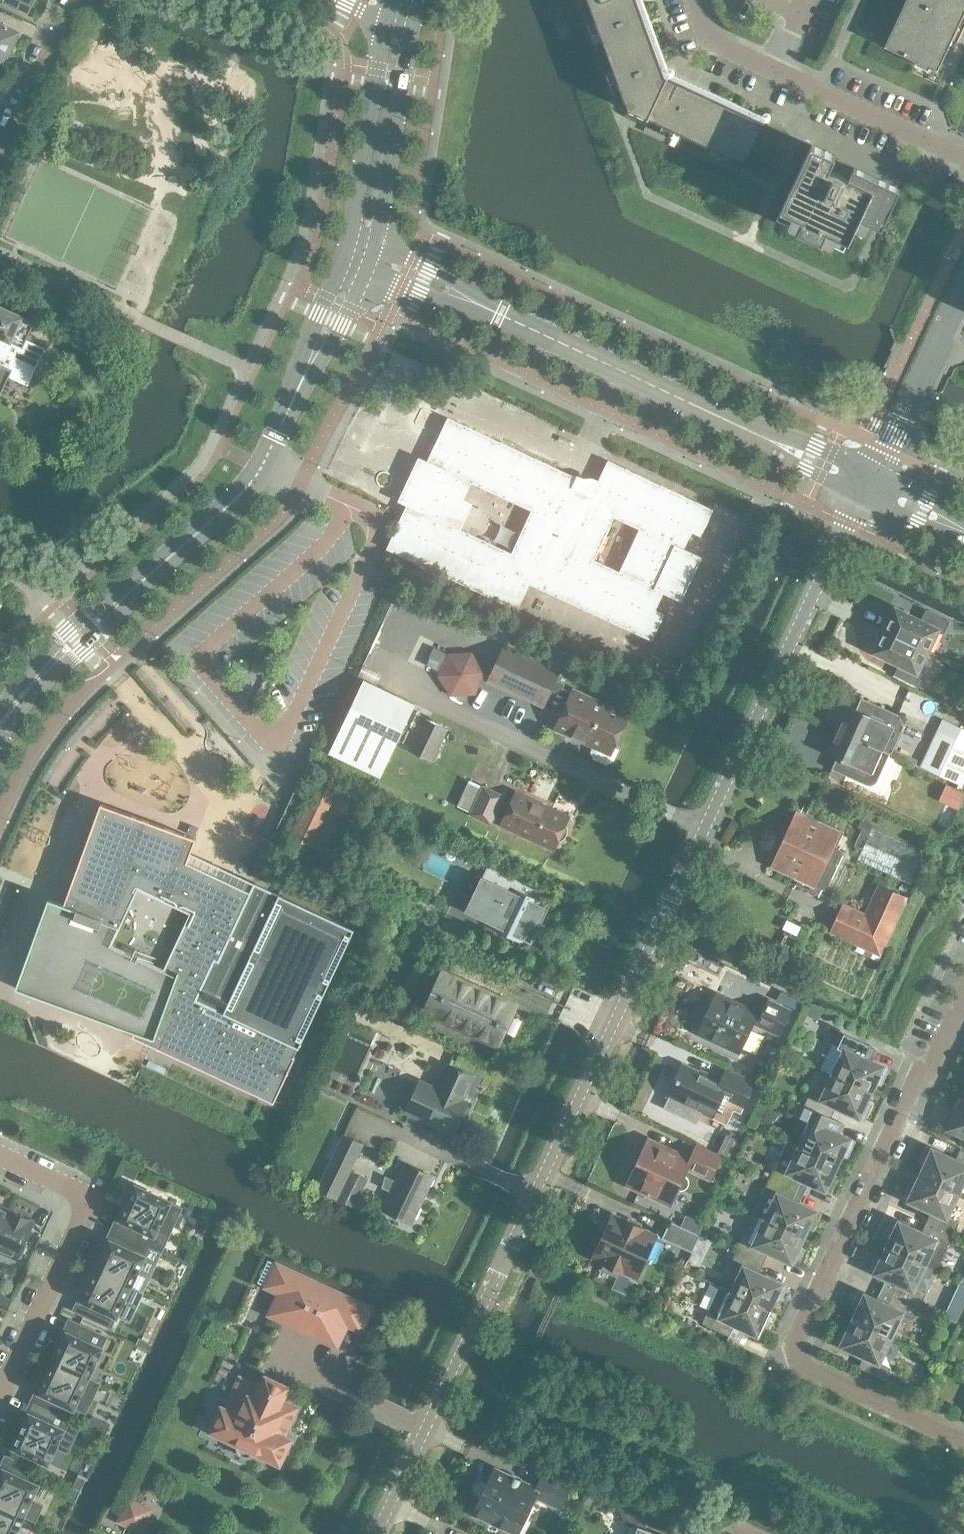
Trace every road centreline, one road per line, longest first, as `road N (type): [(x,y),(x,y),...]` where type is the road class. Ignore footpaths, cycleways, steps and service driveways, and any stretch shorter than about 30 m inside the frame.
road 1 (tertiary): [(378,1533),(868,484)]
road 2 (residential): [(963,1436),(795,1354),(963,991)]
road 3 (tertiary): [(868,484),(520,323)]
road 4 (residential): [(0,1158),(92,1201),(0,1392)]
road 5 (residential): [(935,149),(719,49),(697,0)]
road 6 (tertiary): [(126,597),(247,487),(302,381)]
road 7 (tertiary): [(380,242),(420,5)]
road 8 (tertiary): [(388,18),(348,249)]
road 9 (unclassified): [(868,484),(963,286)]
road 10 (residential): [(0,149),(72,0)]
road 11 (tertiary): [(520,323),(380,242)]
road 12 (tertiary): [(367,273),(520,323)]
road 13 (tertiary): [(348,249),(302,381)]
road 14 (tertiary): [(126,597),(93,605),(54,643),(36,678)]
road 15 (tertiary): [(302,381),(337,340),(367,273)]
road 16 (tertiary): [(36,678),(72,662),(109,626),(126,597)]

